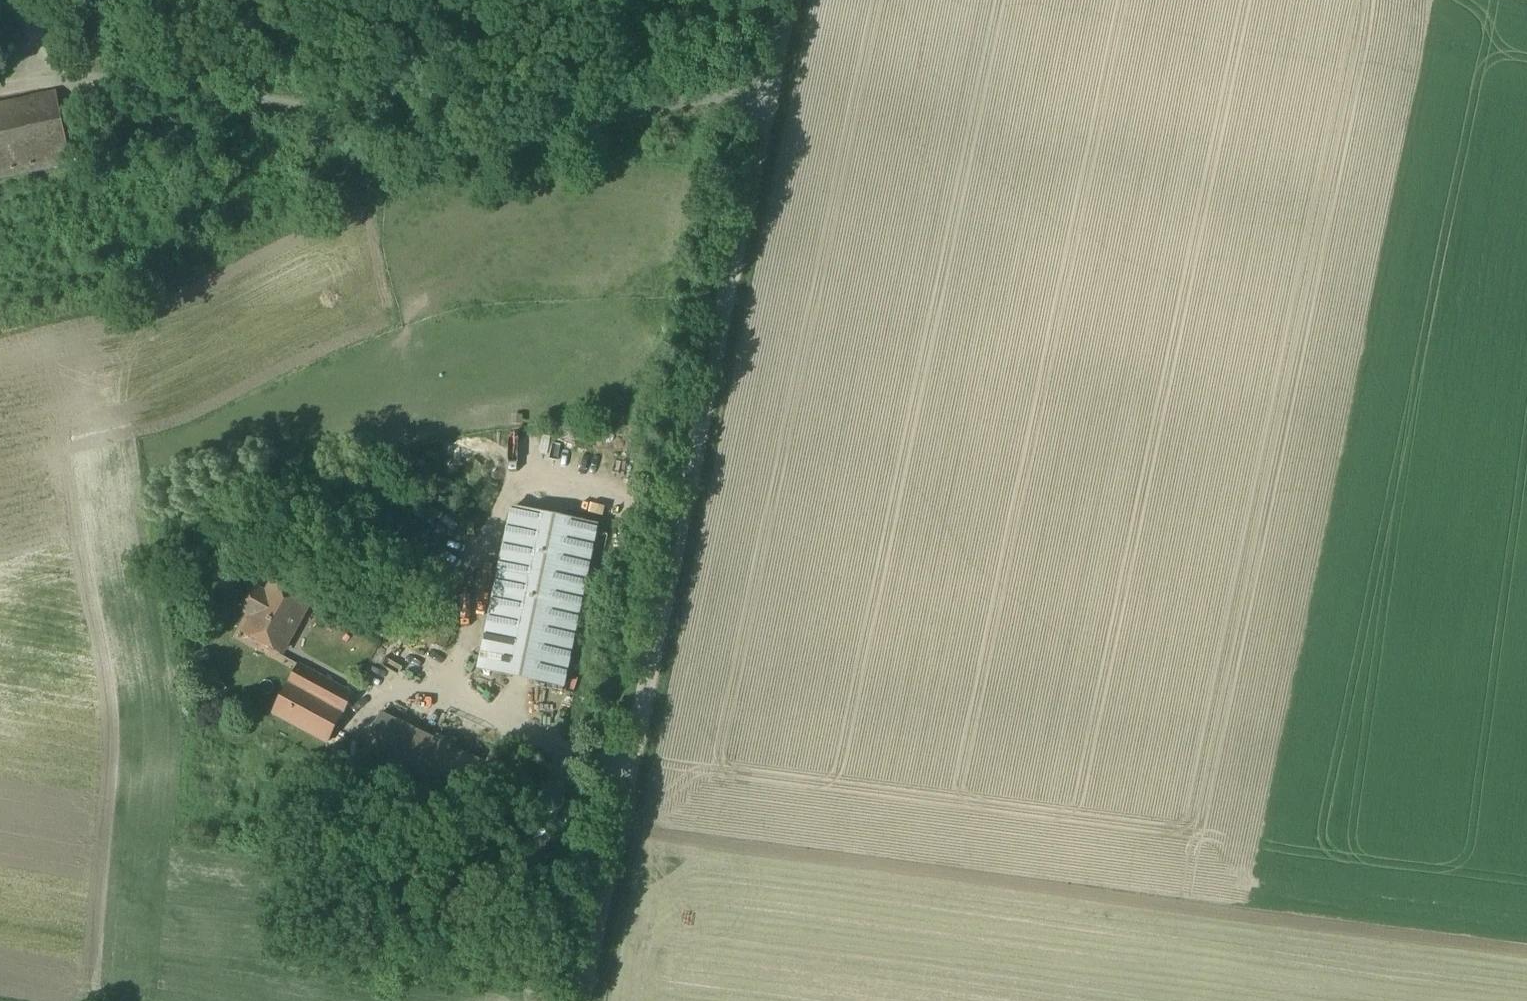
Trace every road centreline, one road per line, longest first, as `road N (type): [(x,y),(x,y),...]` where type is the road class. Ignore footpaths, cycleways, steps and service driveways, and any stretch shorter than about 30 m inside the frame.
road 1 (unclassified): [(585,1000),(766,97)]
road 2 (residential): [(0,98),(113,88),(351,123),(535,126),(766,97)]

